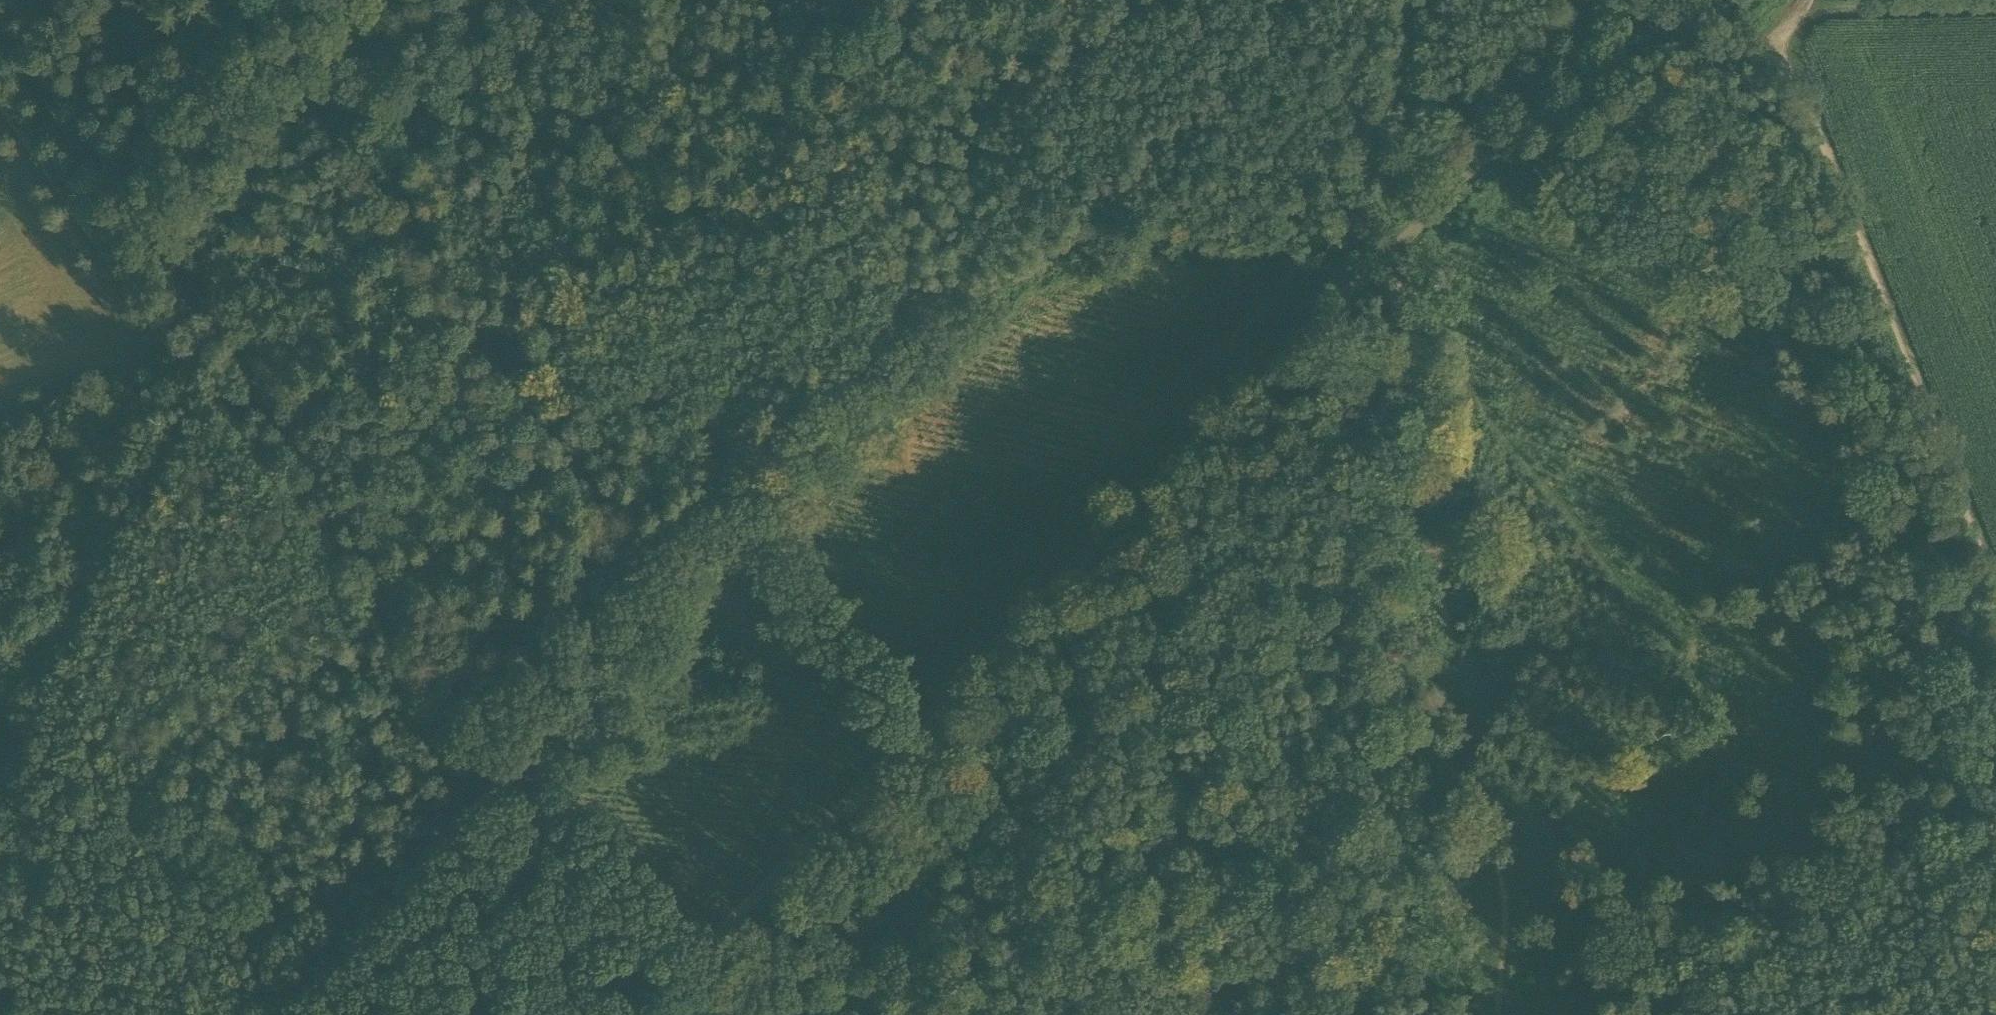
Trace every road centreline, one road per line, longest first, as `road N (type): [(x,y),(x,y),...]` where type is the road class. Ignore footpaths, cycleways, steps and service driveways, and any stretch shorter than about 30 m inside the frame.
road 1 (residential): [(667,992),(1232,407),(1565,95),(1645,0)]
road 2 (track): [(0,111),(378,631),(512,776)]
road 3 (track): [(1995,582),(1778,21)]
road 4 (track): [(512,776),(503,803),(298,1014)]
road 5 (track): [(1275,0),(1424,225)]
road 6 (track): [(512,776),(667,992)]
road 7 (track): [(1677,0),(1701,33),(1735,52),(1778,21)]

